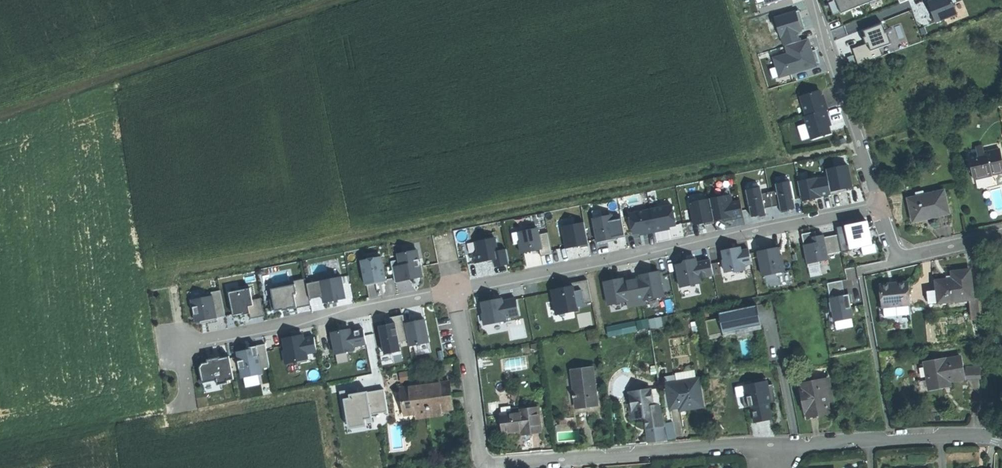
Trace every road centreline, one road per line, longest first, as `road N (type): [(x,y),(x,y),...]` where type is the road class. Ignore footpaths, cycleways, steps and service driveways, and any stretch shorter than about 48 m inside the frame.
road 1 (residential): [(870,441),(493,465),(481,456),(455,290)]
road 2 (residential): [(879,206),(455,290)]
road 3 (track): [(326,0),(0,111)]
road 4 (residential): [(455,290),(176,346)]
road 5 (residential): [(814,0),(879,206)]
road 6 (residential): [(1001,235),(901,258),(879,206)]

